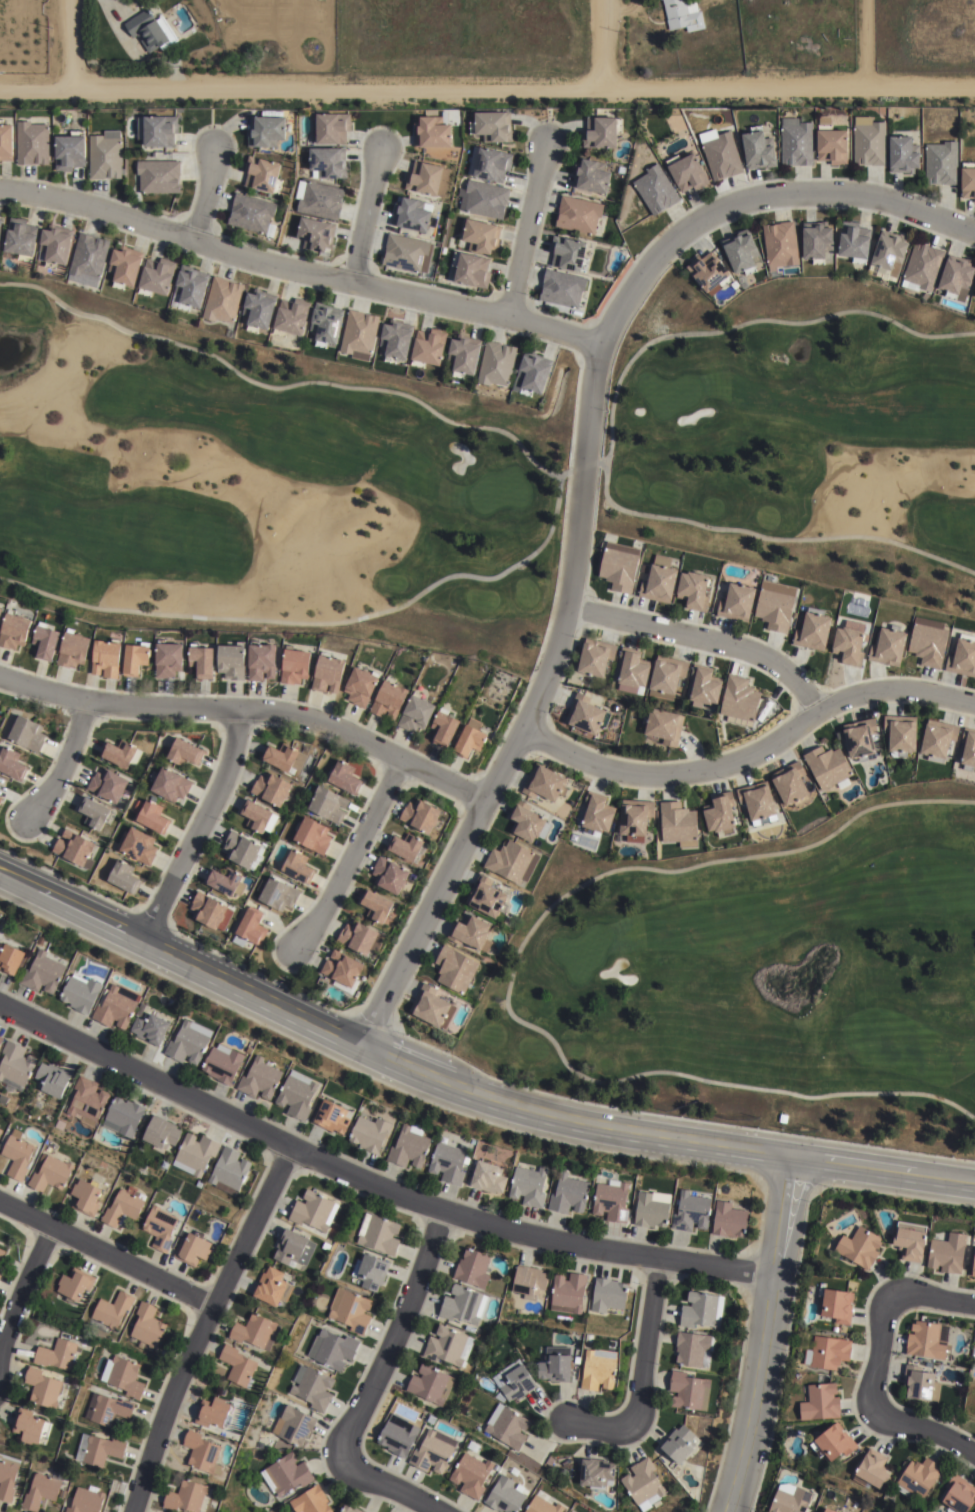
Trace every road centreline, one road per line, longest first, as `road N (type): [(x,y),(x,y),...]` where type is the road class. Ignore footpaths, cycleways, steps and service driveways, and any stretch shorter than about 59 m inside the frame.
road 1 (residential): [(974,230),(861,198),(802,194),(728,209),(653,245),(602,338),(571,599),(536,704),(366,1048)]
road 2 (tertiary): [(0,872),(372,1052),(498,1100),(609,1127),(974,1180)]
road 3 (residential): [(0,83),(974,81)]
road 4 (residential): [(0,1006),(289,1147),(447,1213),(556,1243),(775,1275)]
road 5 (residential): [(0,191),(194,247),(602,338)]
road 6 (residential): [(0,678),(90,704),(234,708),(396,760),(484,806)]
road 7 (residential): [(525,727),(568,758),(646,778),(720,770),(840,704),(906,688),(974,703)]
road 8 (residential): [(131,1511),(213,1304),(289,1147)]
road 9 (residential): [(729,1511),(757,1402),(797,1152)]
road 10 (residential): [(571,599),(592,612),(736,650),(774,670),(819,716)]
road 11 (residential): [(447,1213),(350,1449)]
road 12 (residential): [(137,938),(234,760),(234,708)]
road 13 (residential): [(0,1201),(213,1304)]
road 14 (residential): [(661,1259),(640,1398),(630,1417),(613,1426),(568,1426)]
road 15 (residential): [(295,952),(332,910),(396,760)]
road 16 (residential): [(974,1450),(889,1418),(878,1406),(872,1383),(891,1299)]
road 17 (residential): [(544,142),(508,314)]
road 18 (residential): [(50,1225),(0,1353)]
road 19 (residential): [(381,152),(354,283)]
road 20 (residential): [(27,818),(56,784),(90,704)]

